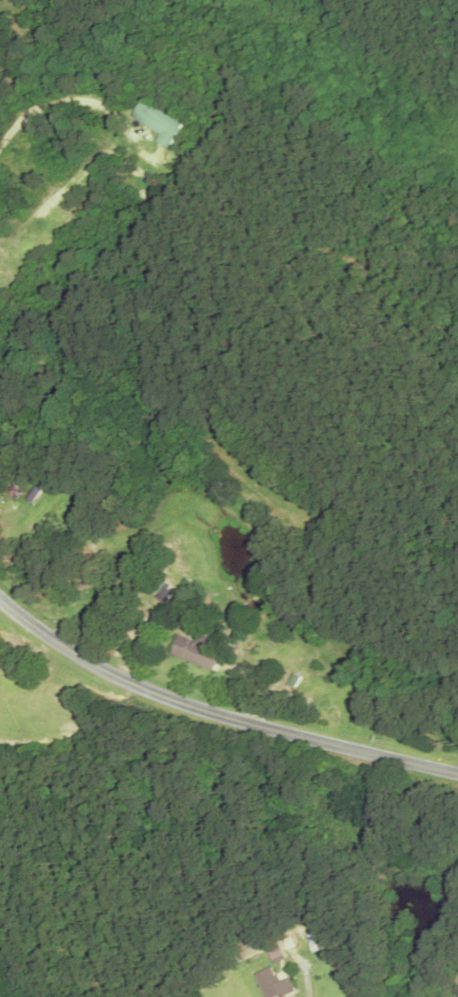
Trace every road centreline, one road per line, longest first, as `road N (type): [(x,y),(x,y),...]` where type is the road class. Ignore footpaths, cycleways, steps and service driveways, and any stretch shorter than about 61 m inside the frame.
road 1 (residential): [(457,773),(163,696),(76,655),(0,596)]

